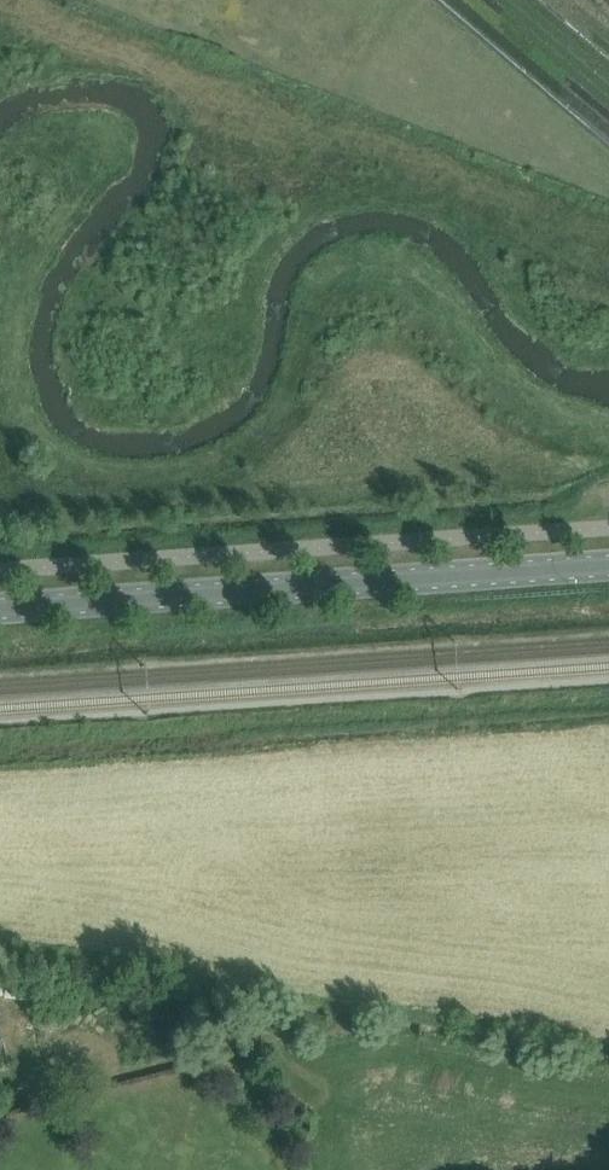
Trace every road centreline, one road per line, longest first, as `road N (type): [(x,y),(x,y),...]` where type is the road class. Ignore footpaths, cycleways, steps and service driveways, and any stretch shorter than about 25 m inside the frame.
road 1 (secondary): [(0,607),(608,564)]

